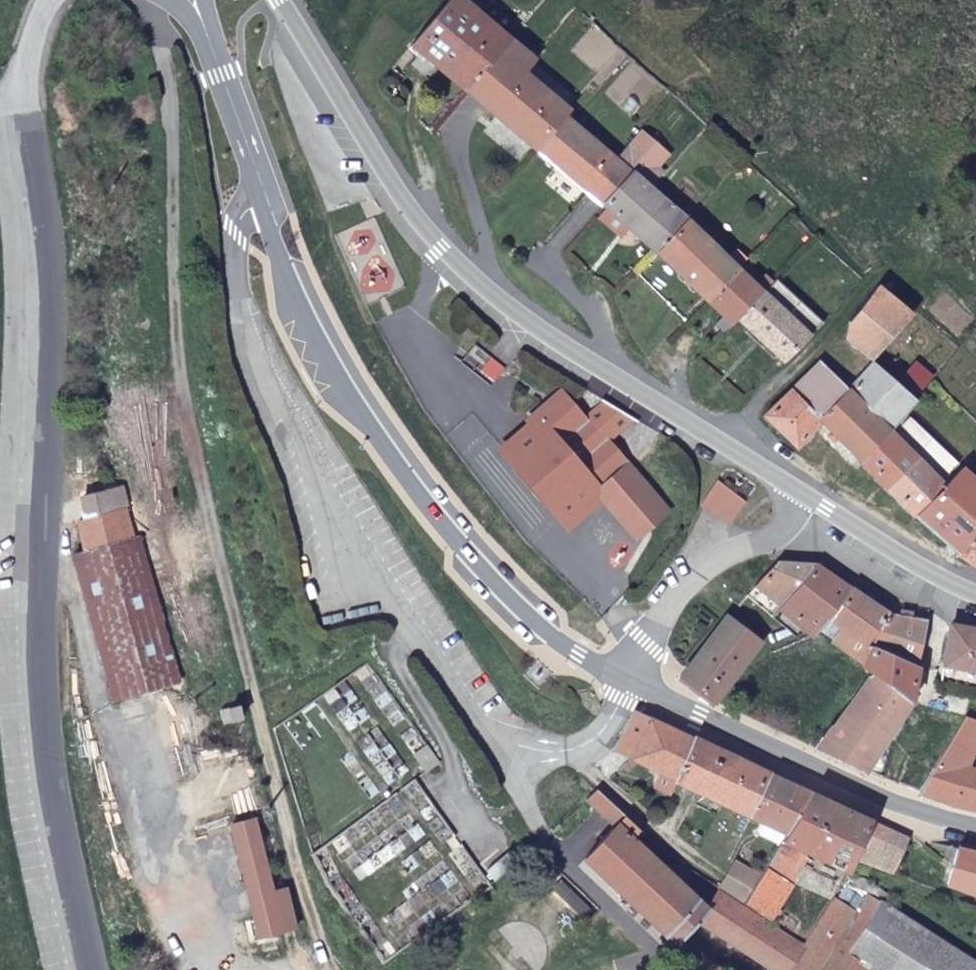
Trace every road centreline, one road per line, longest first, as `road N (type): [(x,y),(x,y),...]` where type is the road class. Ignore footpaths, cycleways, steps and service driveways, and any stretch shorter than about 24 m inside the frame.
road 1 (track): [(179,0),(164,14),(160,44),(207,519),(306,900),(338,969)]
road 2 (unclassified): [(49,0),(26,71),(53,229),(44,733),(100,969)]
road 3 (secondary): [(194,0),(276,245),(342,389),(480,571),(557,644),(630,681)]
road 4 (secondary): [(801,489),(537,332),(439,244),(285,0)]
road 5 (secondary): [(630,681),(850,792),(975,831)]
road 6 (residential): [(630,681),(647,641),(694,577),(724,550),(768,537),(801,489)]
road 7 (secondary): [(975,593),(801,489)]
road 8 (residential): [(518,759),(580,747),(606,727),(630,681)]

